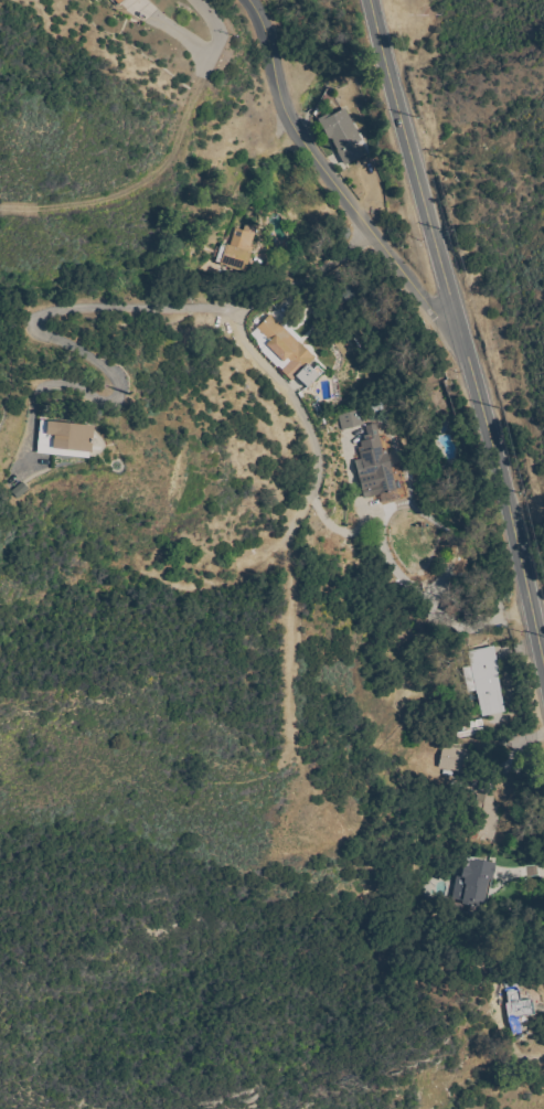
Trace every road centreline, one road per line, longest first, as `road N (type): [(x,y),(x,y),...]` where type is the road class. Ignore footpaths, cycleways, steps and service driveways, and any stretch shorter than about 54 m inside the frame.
road 1 (secondary): [(543,666),(472,366),(369,0)]
road 2 (tertiary): [(462,331),(446,327),(303,142),(287,113),(273,34),(253,0)]

